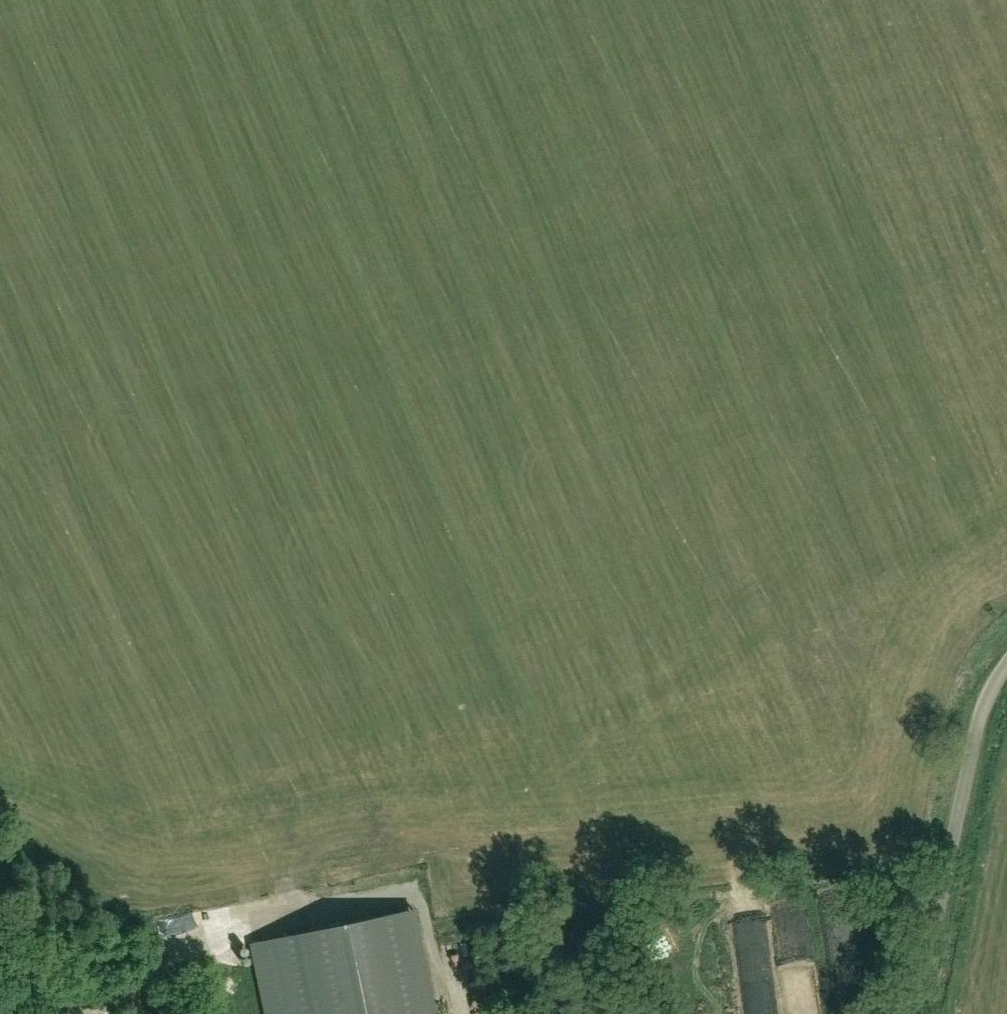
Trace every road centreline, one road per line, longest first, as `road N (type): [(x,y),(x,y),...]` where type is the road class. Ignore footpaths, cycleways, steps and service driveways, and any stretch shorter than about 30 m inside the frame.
road 1 (unclassified): [(911,1013),(970,722),(1006,660)]

